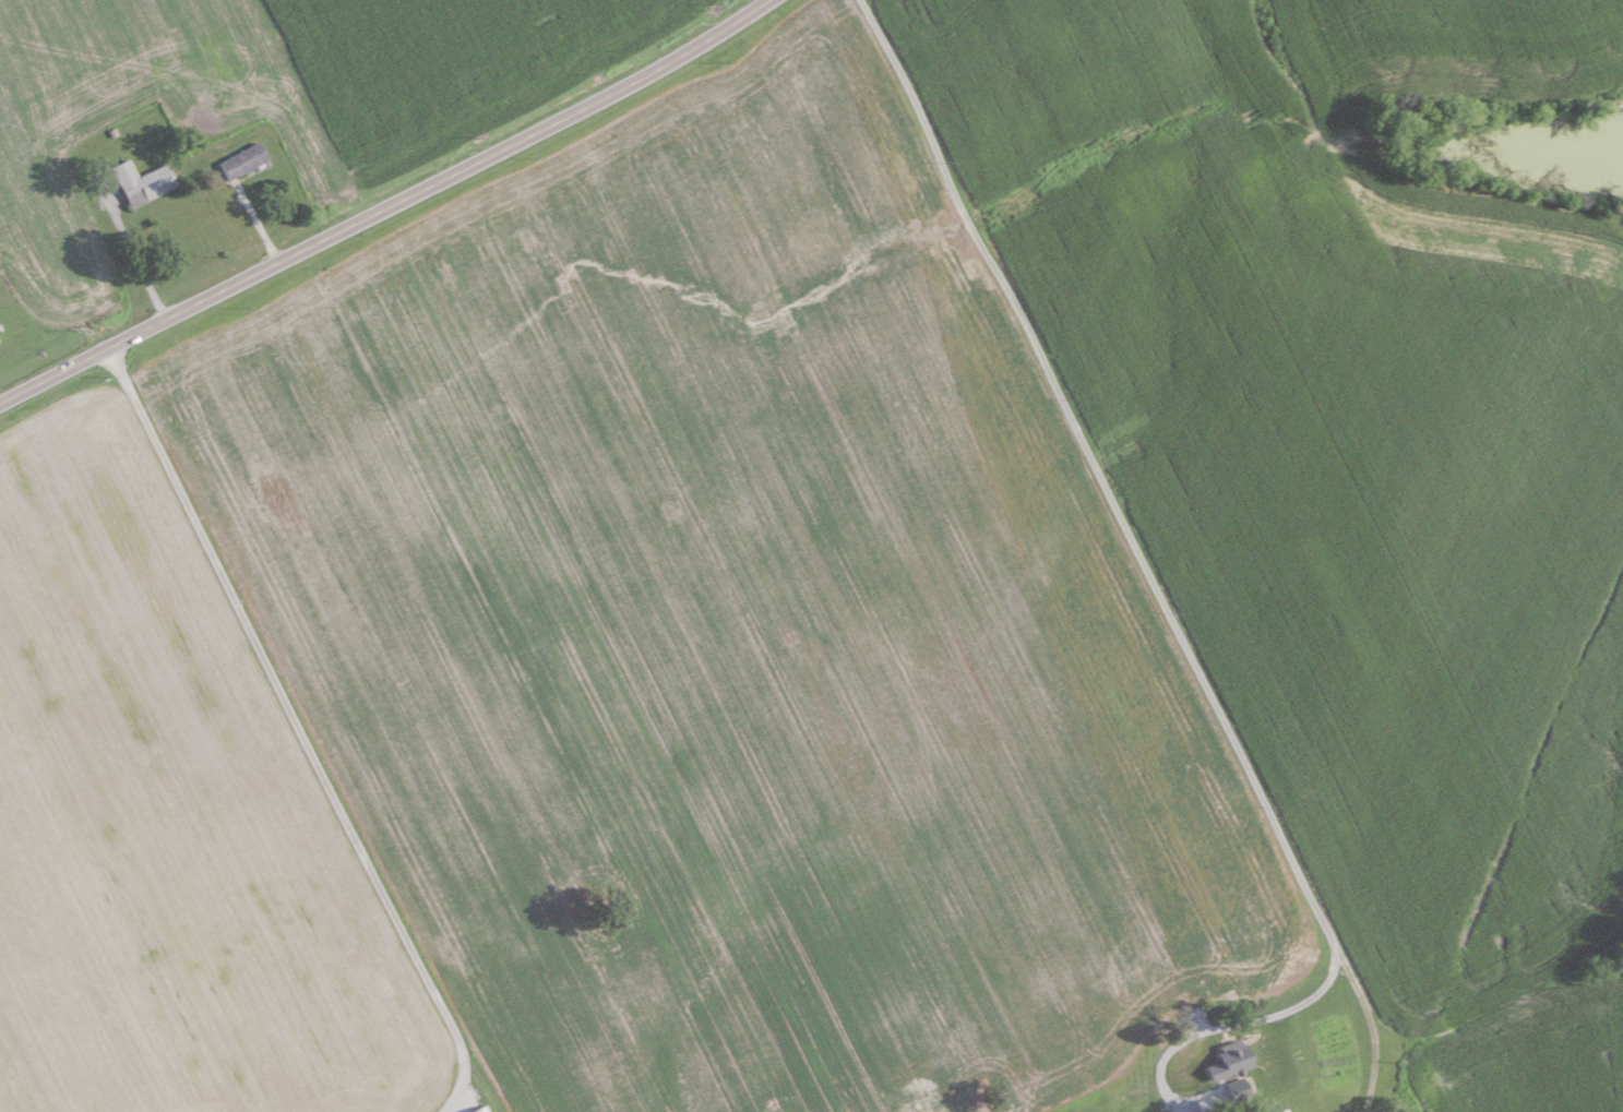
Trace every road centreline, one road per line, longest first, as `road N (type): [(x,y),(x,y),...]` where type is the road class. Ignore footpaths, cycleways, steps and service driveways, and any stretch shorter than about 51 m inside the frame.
road 1 (residential): [(1236,1025),(1298,1012),(1325,991),(1335,962),(1329,940),(860,0)]
road 2 (secondary): [(773,0),(660,70),(0,406)]

